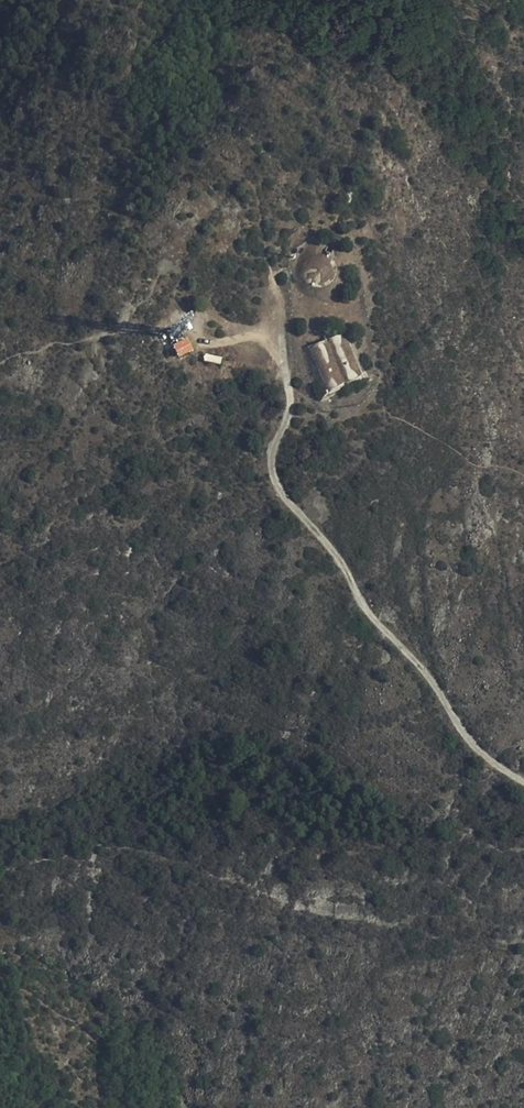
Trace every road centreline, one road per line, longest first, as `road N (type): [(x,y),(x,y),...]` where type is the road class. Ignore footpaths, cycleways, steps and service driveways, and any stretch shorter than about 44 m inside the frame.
road 1 (track): [(276,289),(291,403),(275,448),(282,485),(419,658),(480,754),(523,779)]

